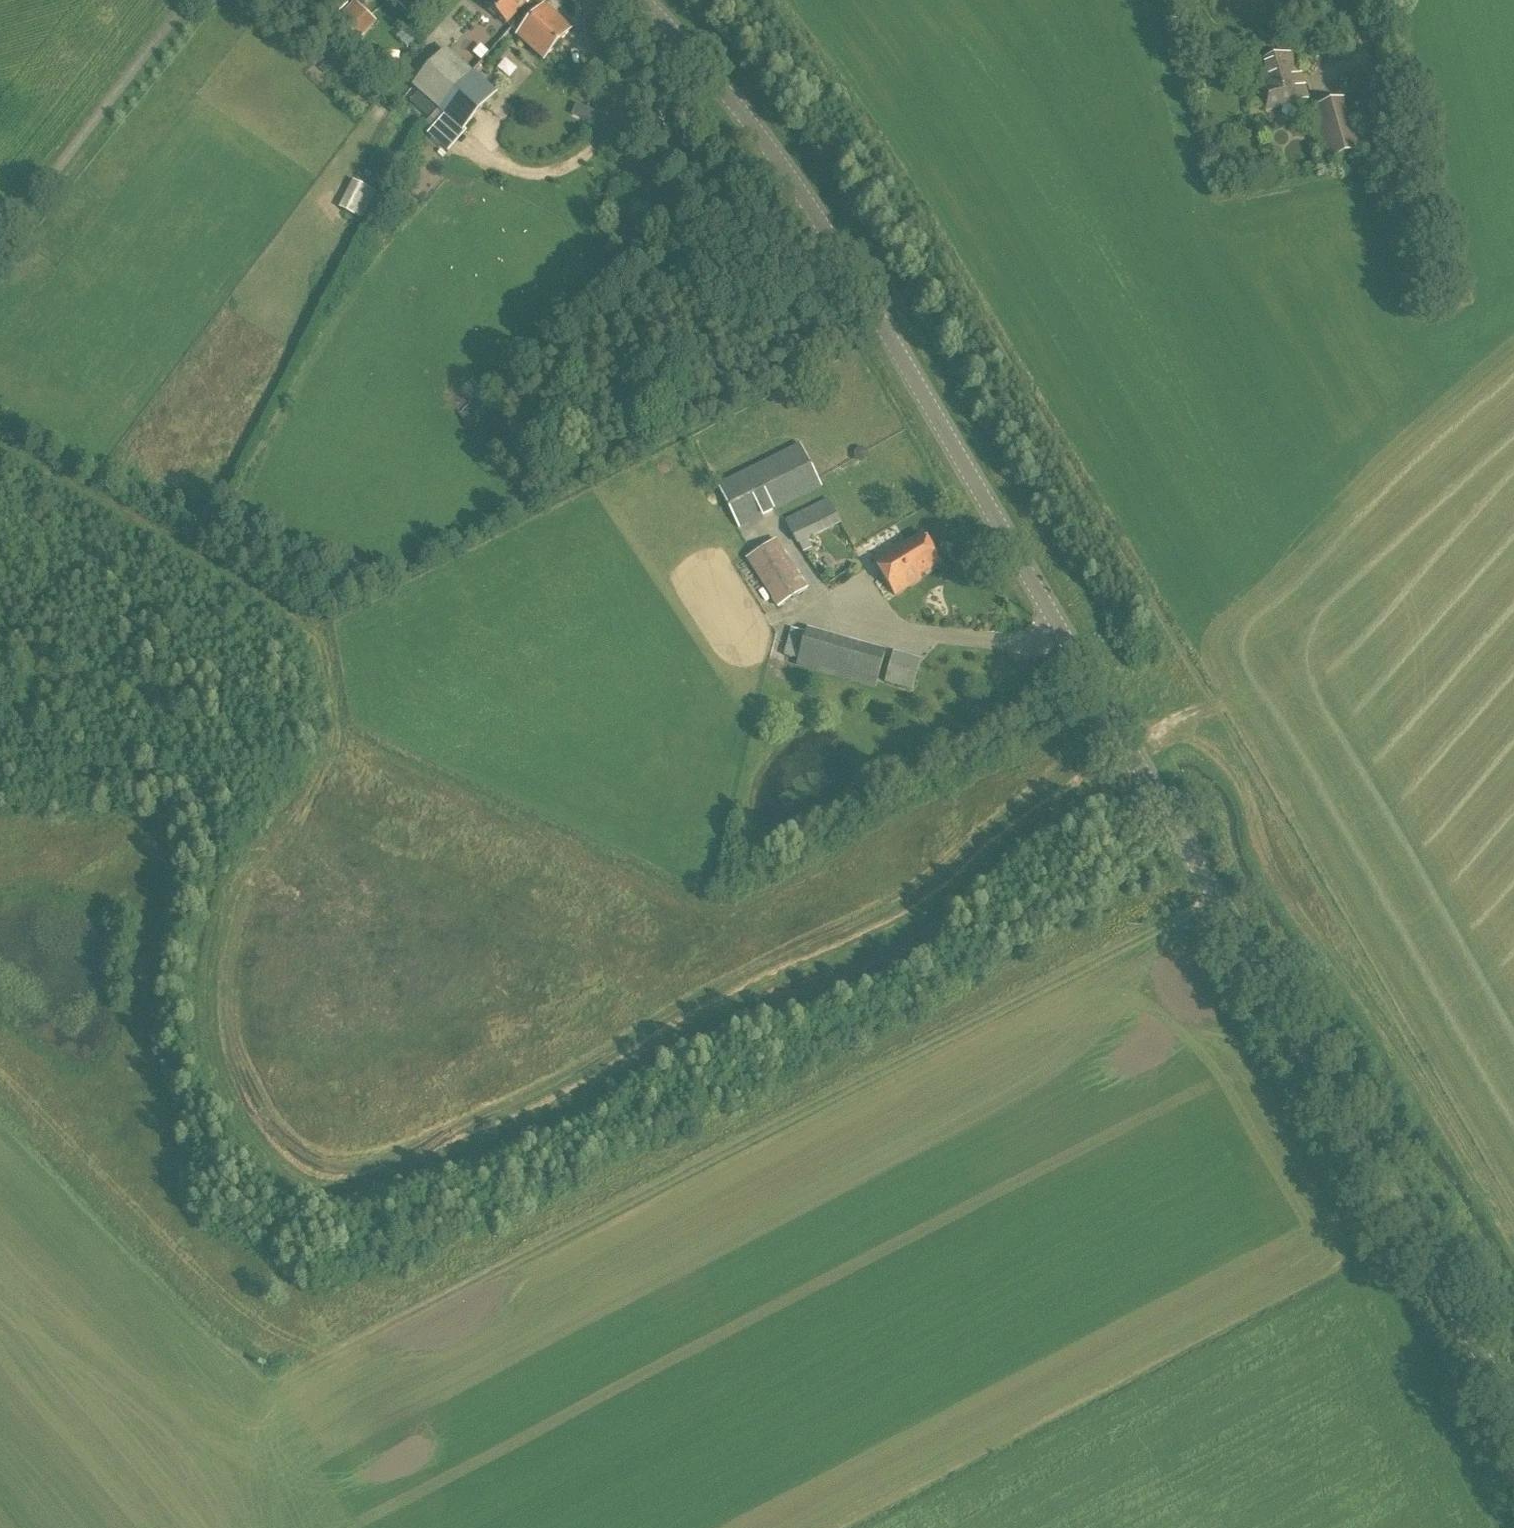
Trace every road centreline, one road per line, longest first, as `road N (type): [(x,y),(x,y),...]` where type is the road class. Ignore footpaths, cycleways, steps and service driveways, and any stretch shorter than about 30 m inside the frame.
road 1 (secondary): [(1513,1420),(774,151),(641,0)]

